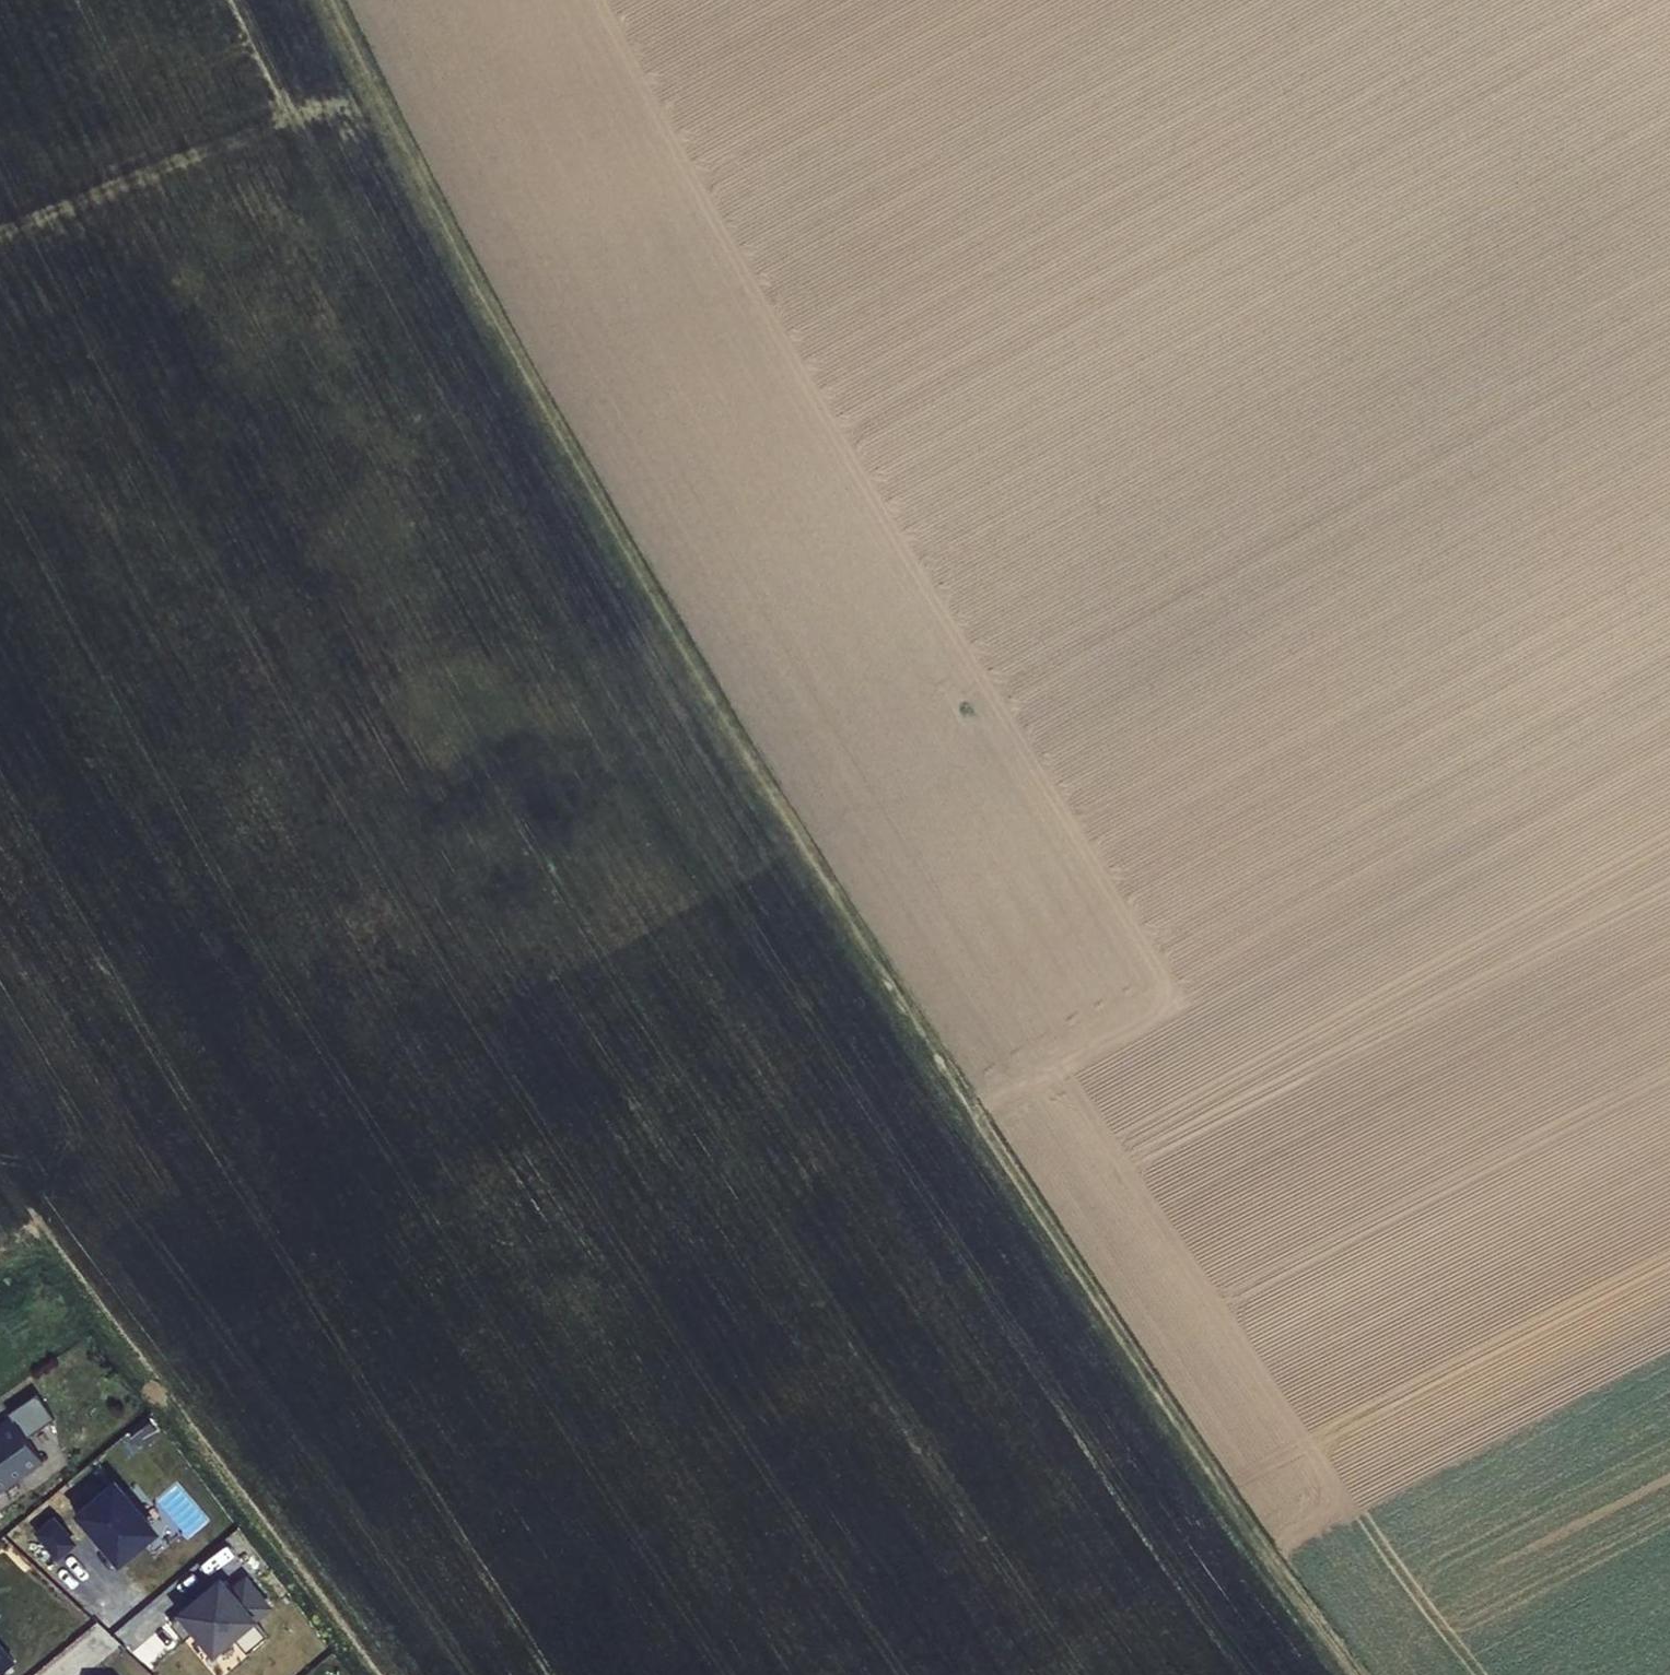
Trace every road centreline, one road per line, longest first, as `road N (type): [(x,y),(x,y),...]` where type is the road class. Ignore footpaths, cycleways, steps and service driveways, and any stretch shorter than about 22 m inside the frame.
road 1 (track): [(1362,1674),(762,800),(347,0)]

